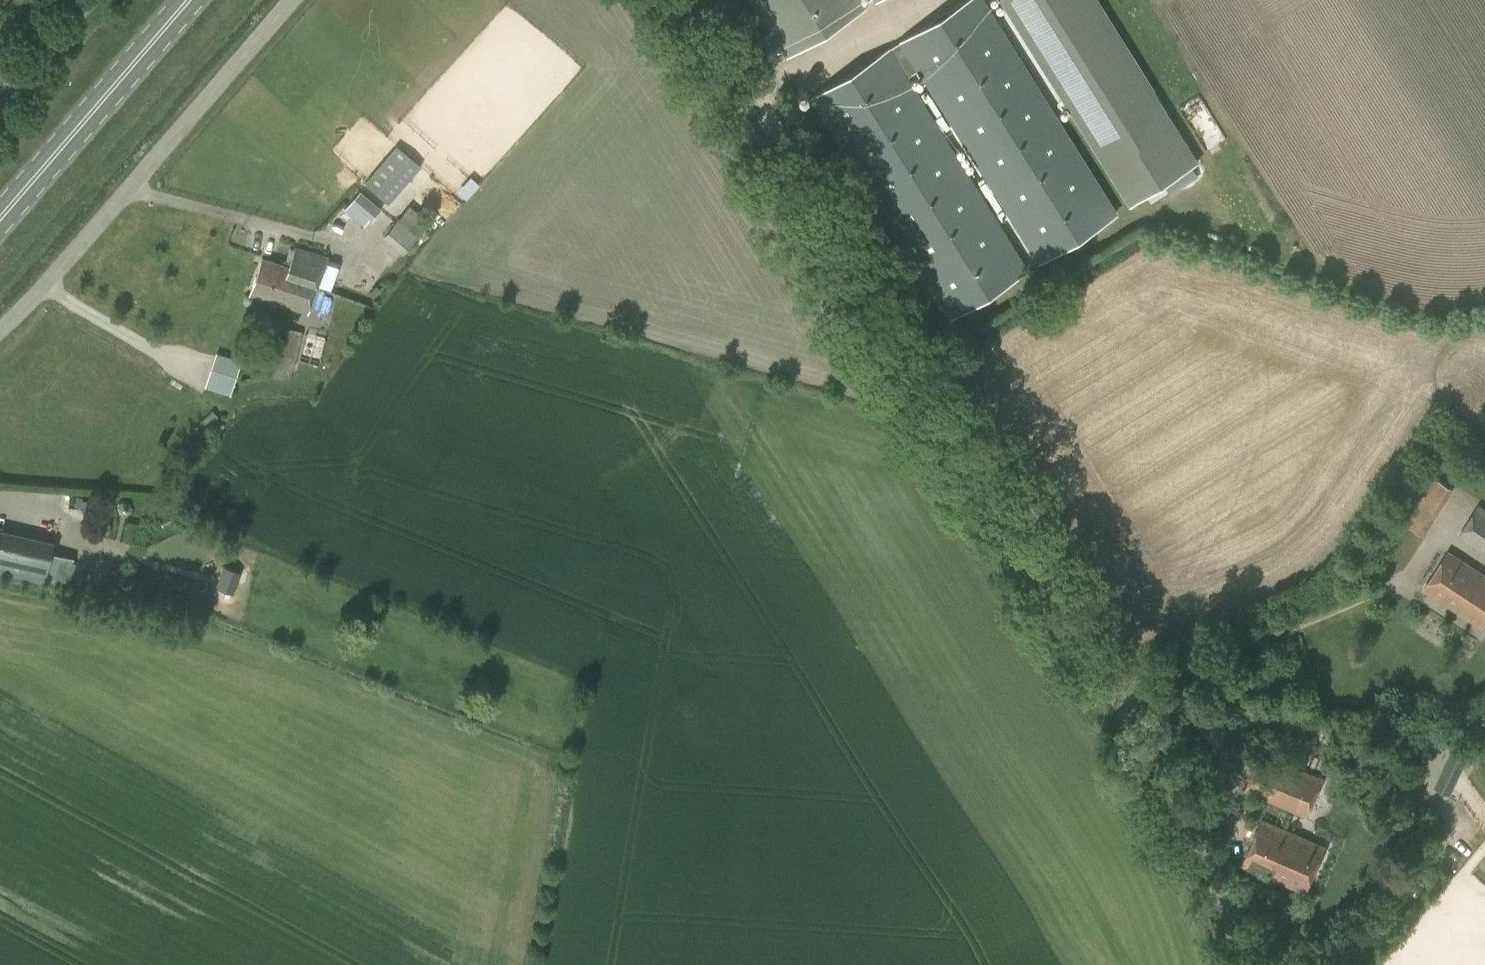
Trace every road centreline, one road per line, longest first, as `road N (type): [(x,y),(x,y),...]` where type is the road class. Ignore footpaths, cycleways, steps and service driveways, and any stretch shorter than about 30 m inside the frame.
road 1 (unclassified): [(1241,964),(1225,891),(1185,803),(967,428),(685,0)]
road 2 (unclassified): [(0,318),(290,0)]
road 3 (primary): [(0,218),(188,0)]
road 4 (unclassified): [(0,98),(84,0)]

